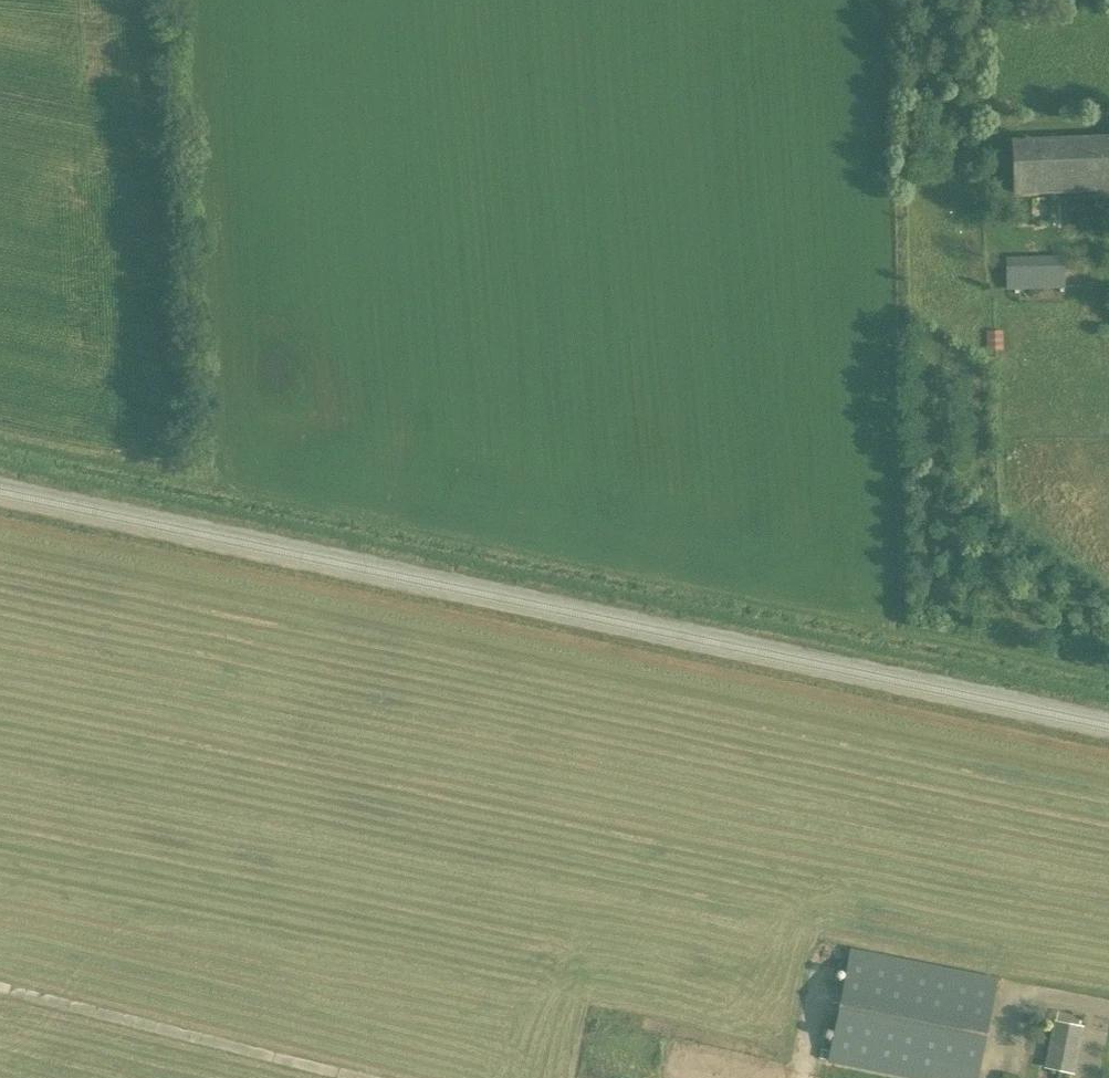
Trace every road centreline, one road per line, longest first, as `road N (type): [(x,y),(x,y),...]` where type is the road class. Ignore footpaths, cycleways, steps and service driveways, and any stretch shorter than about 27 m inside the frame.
road 1 (track): [(358,1077),(0,989)]
road 2 (track): [(1108,1011),(1021,995),(991,1077)]

